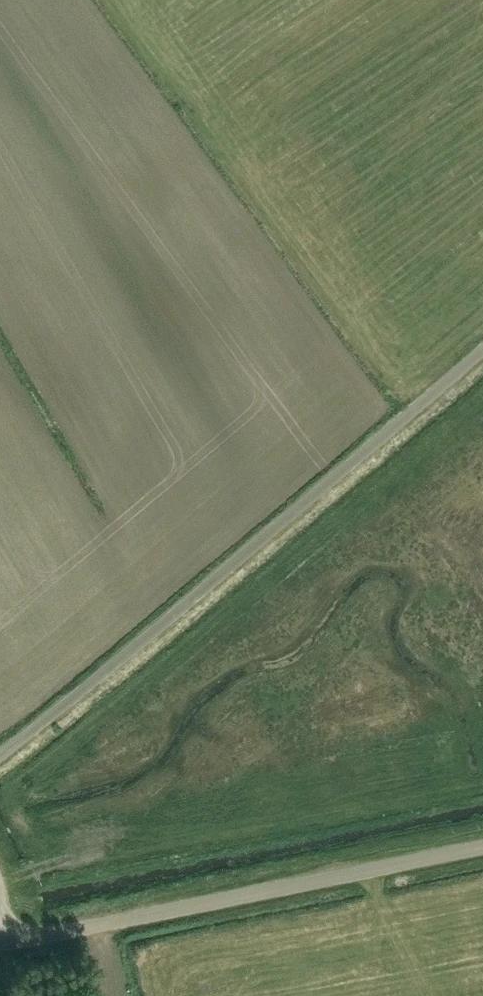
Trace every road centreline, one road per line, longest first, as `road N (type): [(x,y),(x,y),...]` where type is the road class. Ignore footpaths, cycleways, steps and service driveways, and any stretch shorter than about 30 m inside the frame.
road 1 (unclassified): [(6,943),(482,849)]

